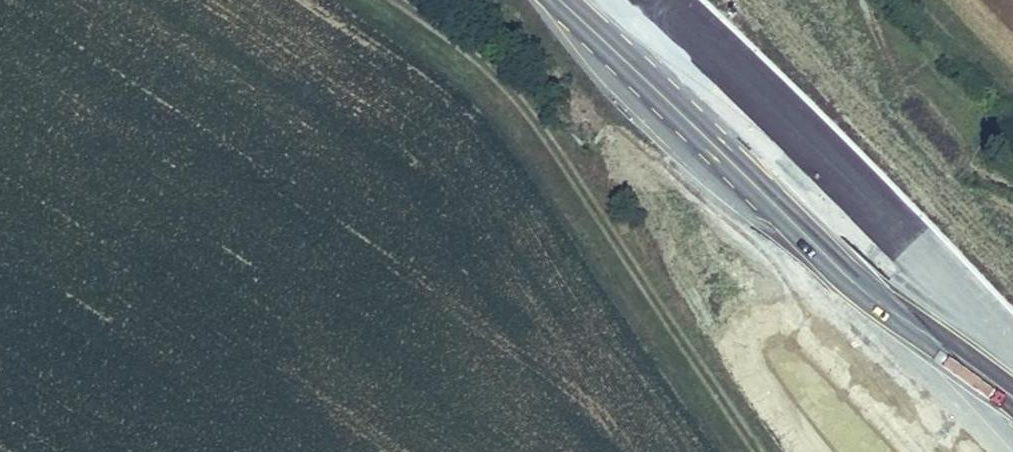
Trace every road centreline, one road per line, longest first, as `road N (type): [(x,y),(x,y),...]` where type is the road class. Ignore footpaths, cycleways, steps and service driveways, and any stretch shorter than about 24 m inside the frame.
road 1 (motorway): [(573,0),(1012,440)]
road 2 (track): [(404,0),(457,36),(518,94),(760,451)]
road 3 (motorway): [(1012,362),(661,0)]

